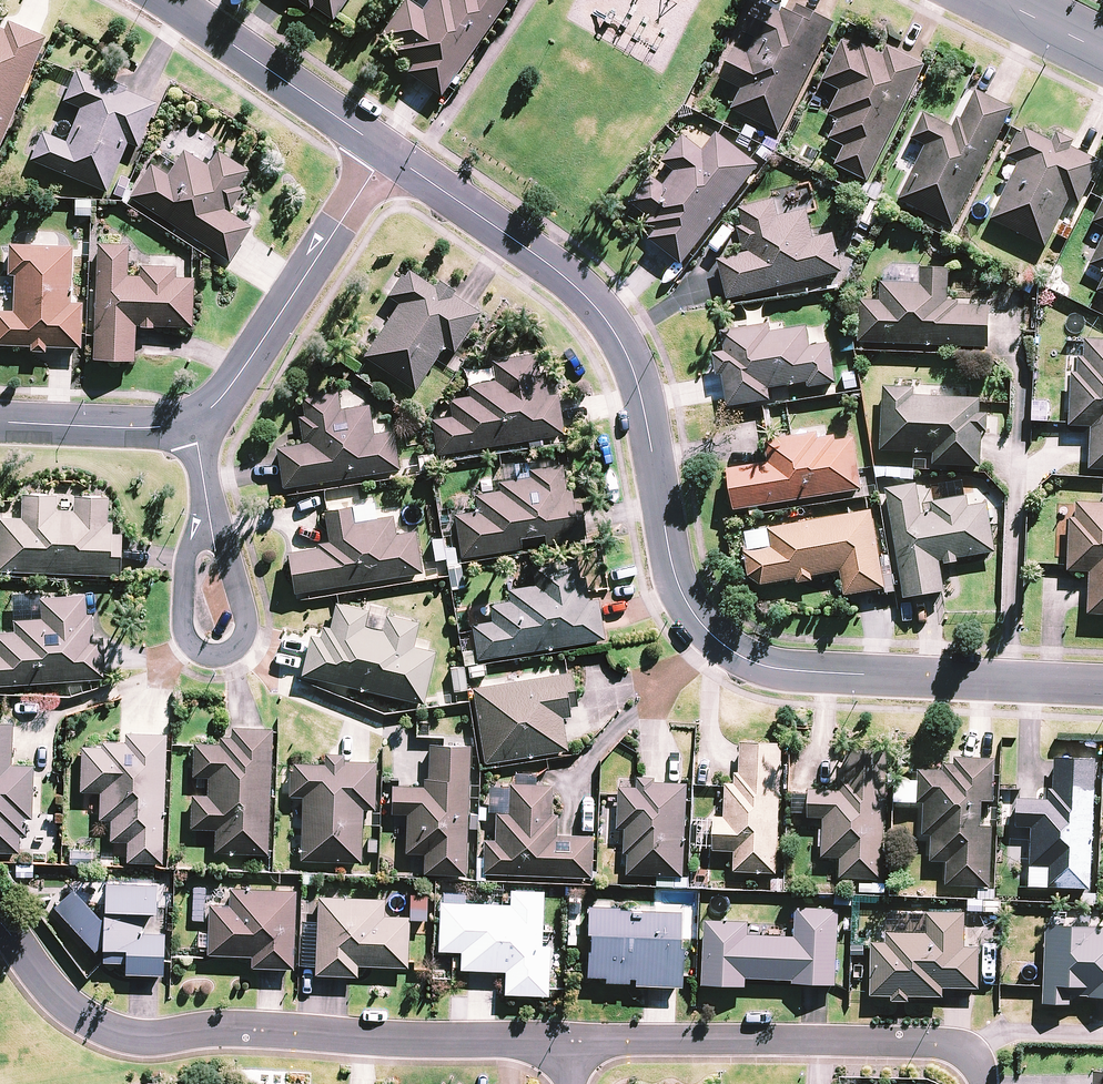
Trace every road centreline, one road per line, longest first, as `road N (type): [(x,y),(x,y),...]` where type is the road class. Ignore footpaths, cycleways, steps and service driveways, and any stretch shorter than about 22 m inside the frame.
road 1 (residential): [(387,152),(544,261),(614,332),(638,386),(677,586),(736,653),(782,669),(1102,687)]
road 2 (residential): [(0,922),(78,1016),(136,1038),(220,1029),(569,1045)]
road 3 (residential): [(569,1045),(942,1044),(984,1064),(985,1083)]
road 4 (residential): [(195,421),(231,387),(387,152)]
road 5 (residential): [(210,522),(227,544),(247,622),(233,650),(220,655),(195,648),(185,634),(190,546)]
road 6 (residential): [(162,0),(387,152)]
road 7 (residential): [(0,423),(131,429),(195,421)]

